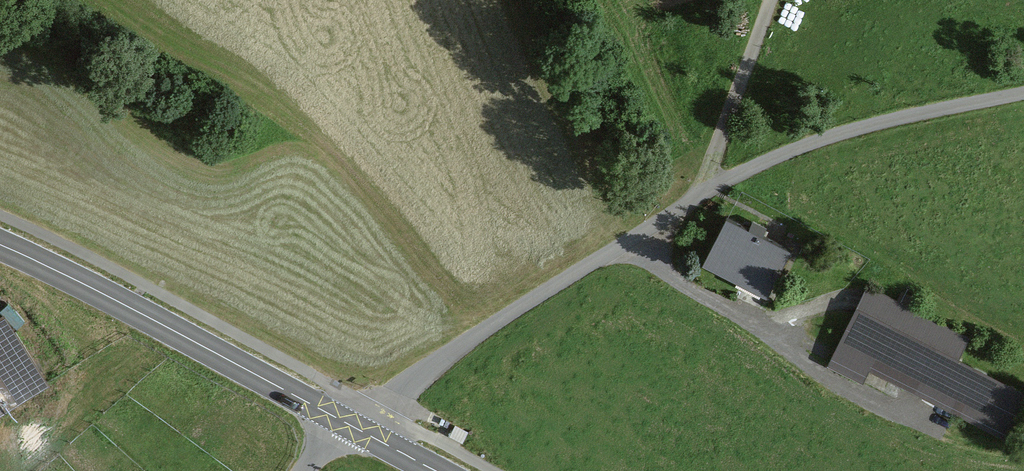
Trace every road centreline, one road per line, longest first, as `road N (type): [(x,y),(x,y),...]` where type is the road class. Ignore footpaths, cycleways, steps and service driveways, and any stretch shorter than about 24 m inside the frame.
road 1 (track): [(357,428),(468,340),(733,177),(835,135),(1023,93)]
road 2 (secondary): [(0,245),(437,470)]
road 3 (track): [(770,0),(701,194)]

